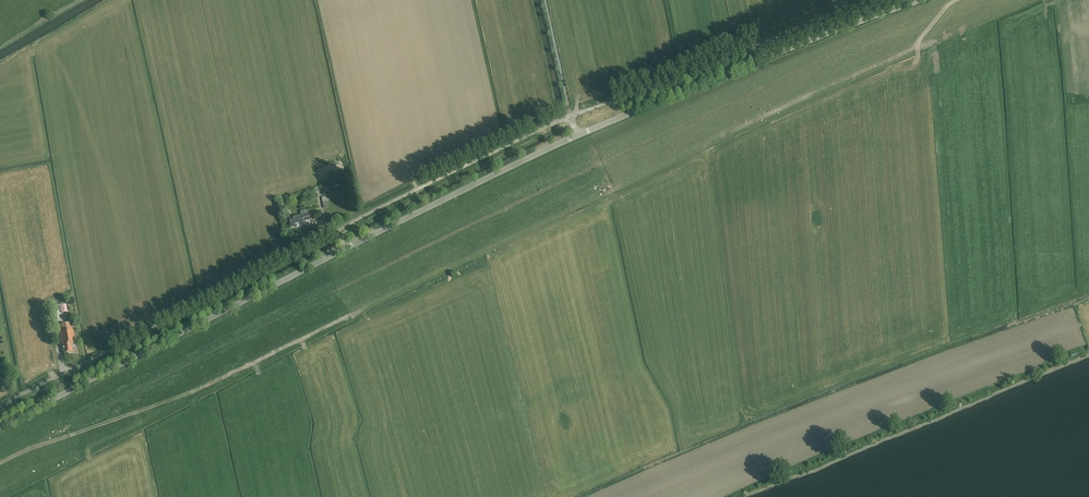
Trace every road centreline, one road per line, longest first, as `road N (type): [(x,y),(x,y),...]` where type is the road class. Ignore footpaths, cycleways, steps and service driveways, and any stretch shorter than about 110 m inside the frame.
road 1 (unclassified): [(0,428),(350,248)]
road 2 (unclassified): [(0,407),(343,227)]
road 3 (unclassified): [(584,133),(927,0)]
road 4 (unclassified): [(579,113),(867,0)]
road 5 (unclassified): [(343,227),(579,113)]
road 6 (unclassified): [(350,248),(584,133)]

